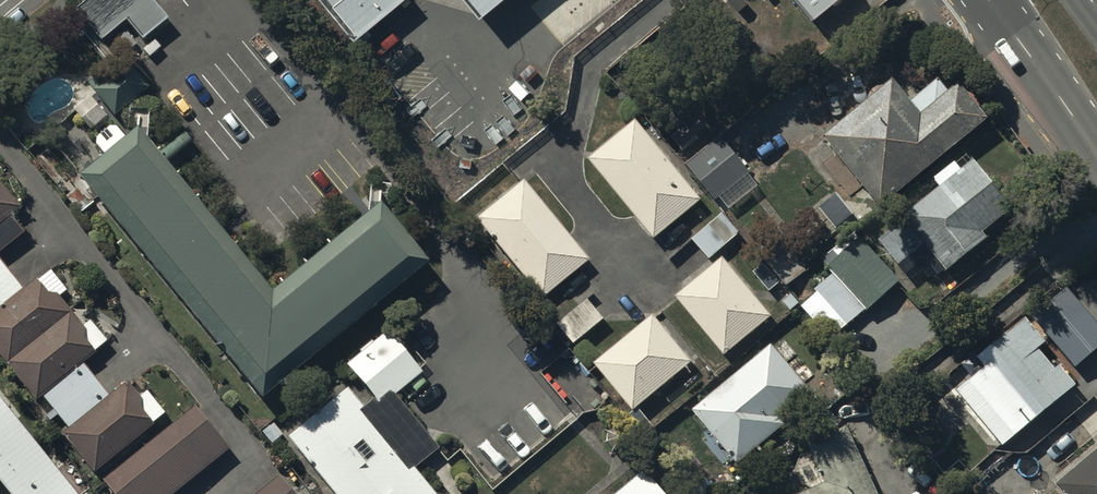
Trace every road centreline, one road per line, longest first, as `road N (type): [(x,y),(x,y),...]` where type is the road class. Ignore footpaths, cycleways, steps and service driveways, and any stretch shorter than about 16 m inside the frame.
road 1 (primary): [(1096,153),(983,0)]

